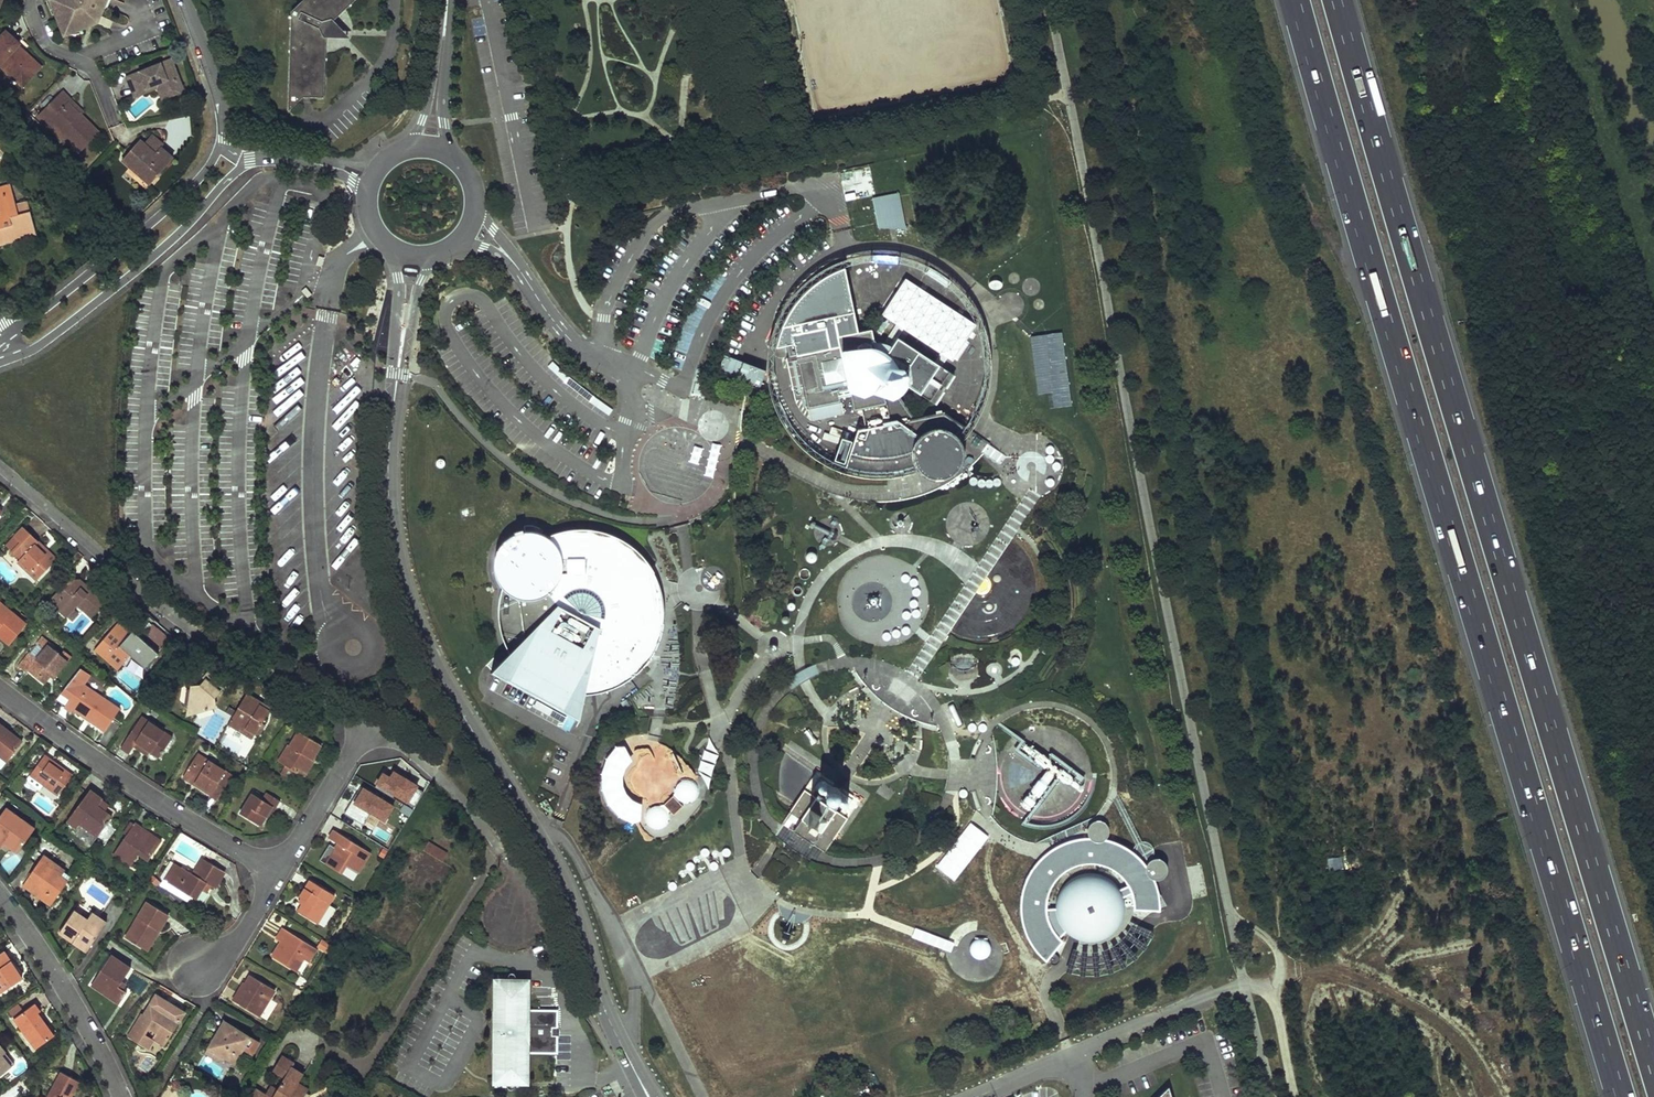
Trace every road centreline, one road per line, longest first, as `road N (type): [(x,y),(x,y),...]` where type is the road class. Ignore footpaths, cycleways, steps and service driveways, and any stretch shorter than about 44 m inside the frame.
road 1 (motorway): [(1293,0),(1558,886)]
road 2 (motorway): [(1597,877),(1335,0)]
road 3 (tertiary): [(649,1096),(614,1030),(547,848),(435,670),(405,597),(388,498),(400,361)]
road 4 (residential): [(0,469),(168,613),(368,727)]
road 5 (residential): [(0,690),(130,784),(279,873)]
road 6 (residential): [(0,362),(36,348),(135,271),(251,160)]
road 7 (residential): [(219,149),(154,220),(6,336)]
road 8 (tertiary): [(1163,1017),(1257,980),(1301,988),(1315,1004),(1343,1096)]
road 9 (track): [(1284,970),(1358,979),(1430,1015),(1451,1032),(1493,1096)]
road 10 (residential): [(368,727),(415,754),(472,810),(513,872),(514,916)]
road 11 (residential): [(122,1096),(68,995),(0,895)]
road 12 (motorway): [(1558,886),(1621,1096)]
road 13 (motorway): [(1558,886),(1577,1096)]
road 14 (motorway): [(1653,1065),(1597,877)]
road 15 (residential): [(1085,1084),(1194,1047),(1212,1058),(1222,1096)]
road 16 (residential): [(279,873),(368,727)]
road 17 (residential): [(187,0),(222,98),(219,149)]
road 18 (residential): [(198,967),(237,942),(279,873)]
road 19 (tertiary): [(439,252),(462,237),(477,205),(472,174),(450,151)]
road 20 (residential): [(251,160),(329,171),(367,196)]
road 21 (motorway): [(1653,985),(1597,877)]

